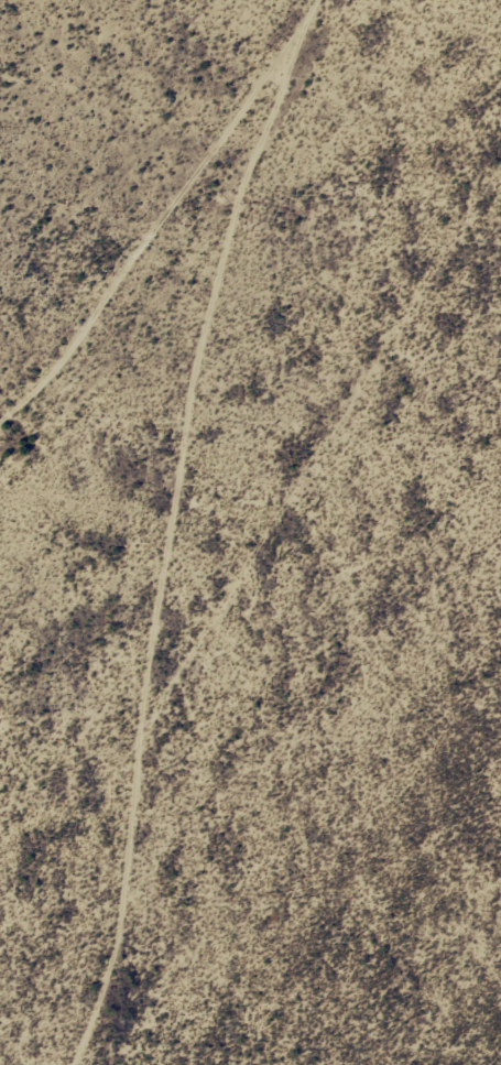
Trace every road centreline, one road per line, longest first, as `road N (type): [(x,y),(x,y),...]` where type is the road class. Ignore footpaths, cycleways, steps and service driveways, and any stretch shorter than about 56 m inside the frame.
road 1 (track): [(121,1064),(266,260),(261,173)]
road 2 (track): [(0,439),(229,189),(261,173),(339,0)]

